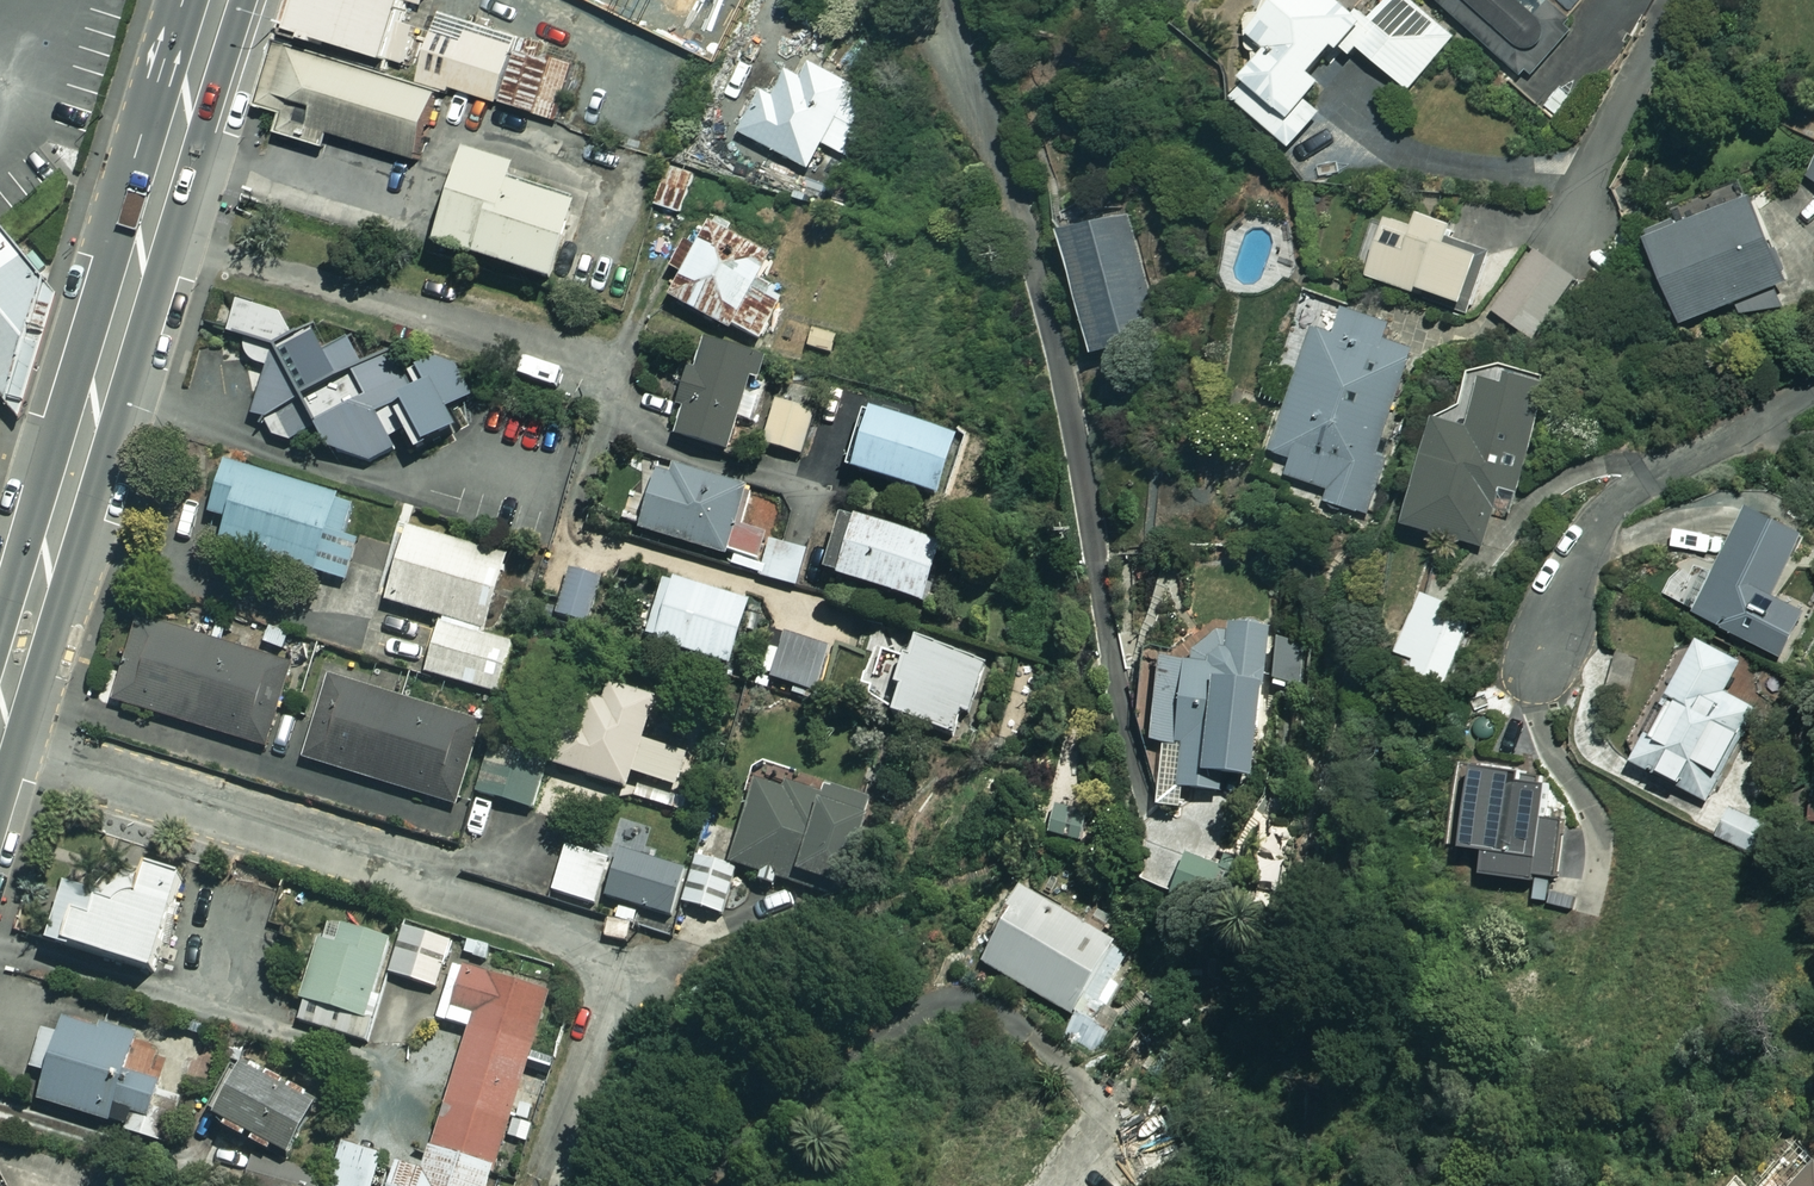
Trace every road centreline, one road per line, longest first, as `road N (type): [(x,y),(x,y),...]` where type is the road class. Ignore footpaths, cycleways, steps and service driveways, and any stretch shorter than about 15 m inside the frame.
road 1 (trunk): [(0,715),(222,0)]
road 2 (residential): [(1813,387),(1628,491),(1604,514),(1573,567),(1545,651)]

